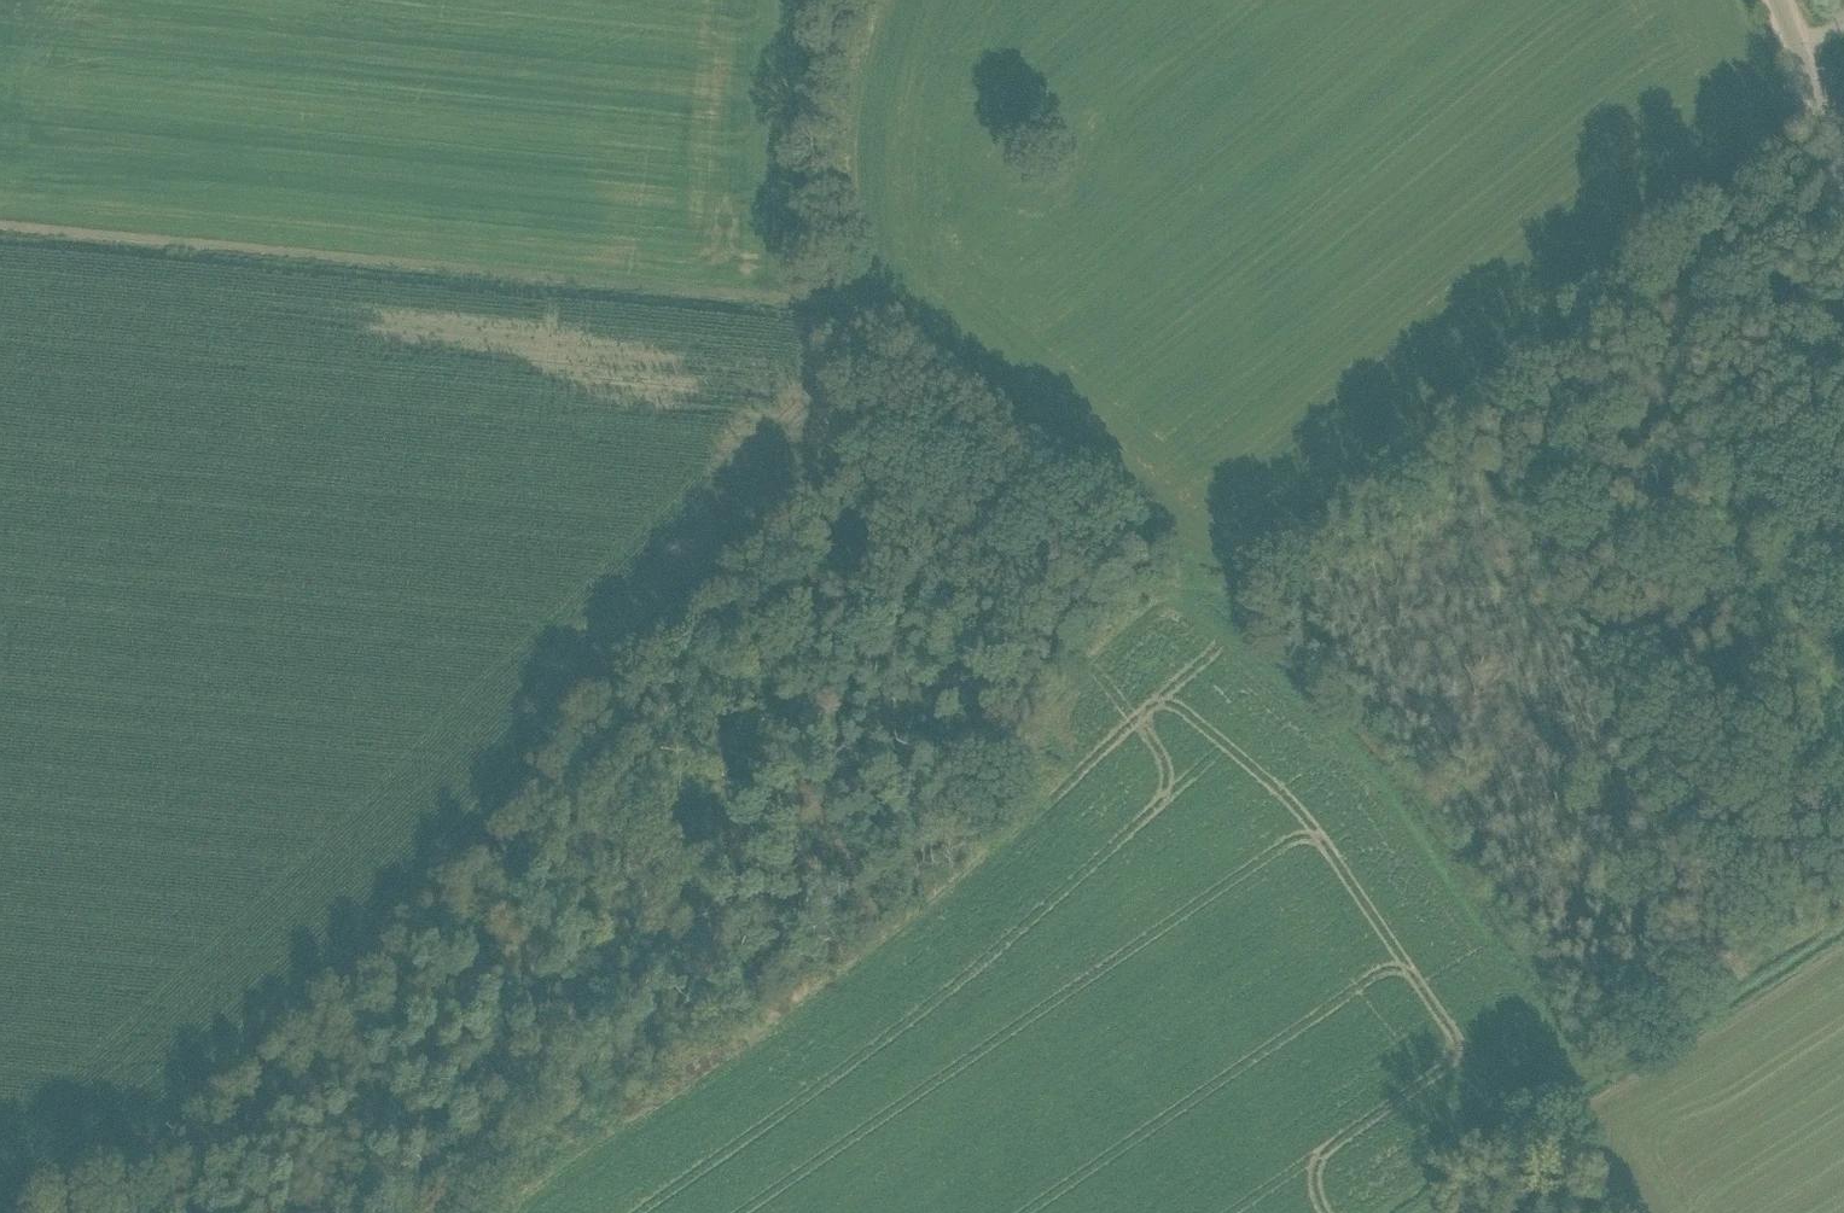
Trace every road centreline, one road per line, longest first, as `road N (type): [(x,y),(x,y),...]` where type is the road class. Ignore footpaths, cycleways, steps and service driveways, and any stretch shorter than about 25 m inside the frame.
road 1 (track): [(64,1212),(542,775),(600,818),(686,840),(759,790),(838,697),(881,560),(873,360)]
road 2 (unclassified): [(1843,189),(1767,0)]

